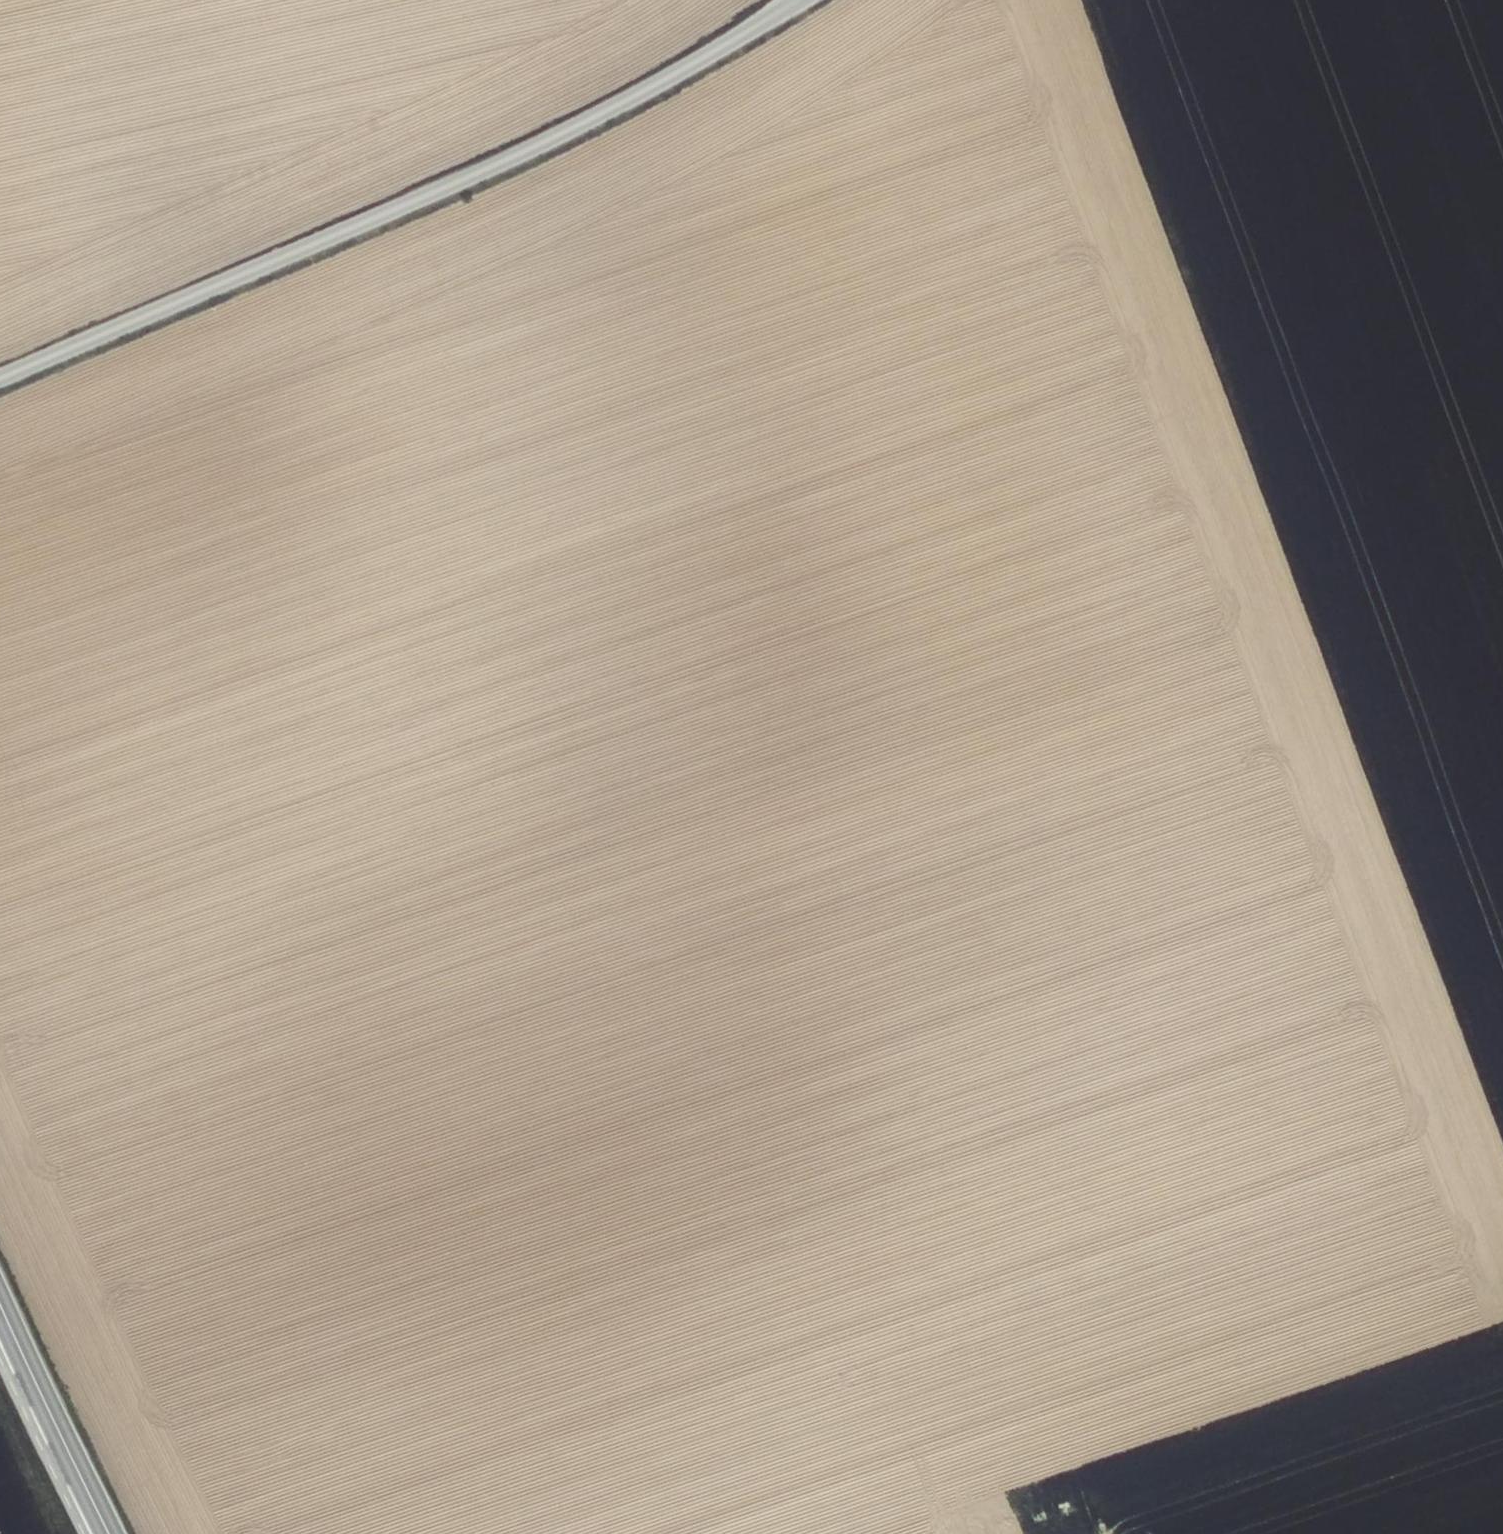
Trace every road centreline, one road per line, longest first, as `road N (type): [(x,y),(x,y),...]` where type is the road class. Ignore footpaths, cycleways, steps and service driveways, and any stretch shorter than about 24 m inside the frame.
road 1 (track): [(792,0),(594,116),(0,380)]
road 2 (secondary): [(109,1533),(0,1306)]

